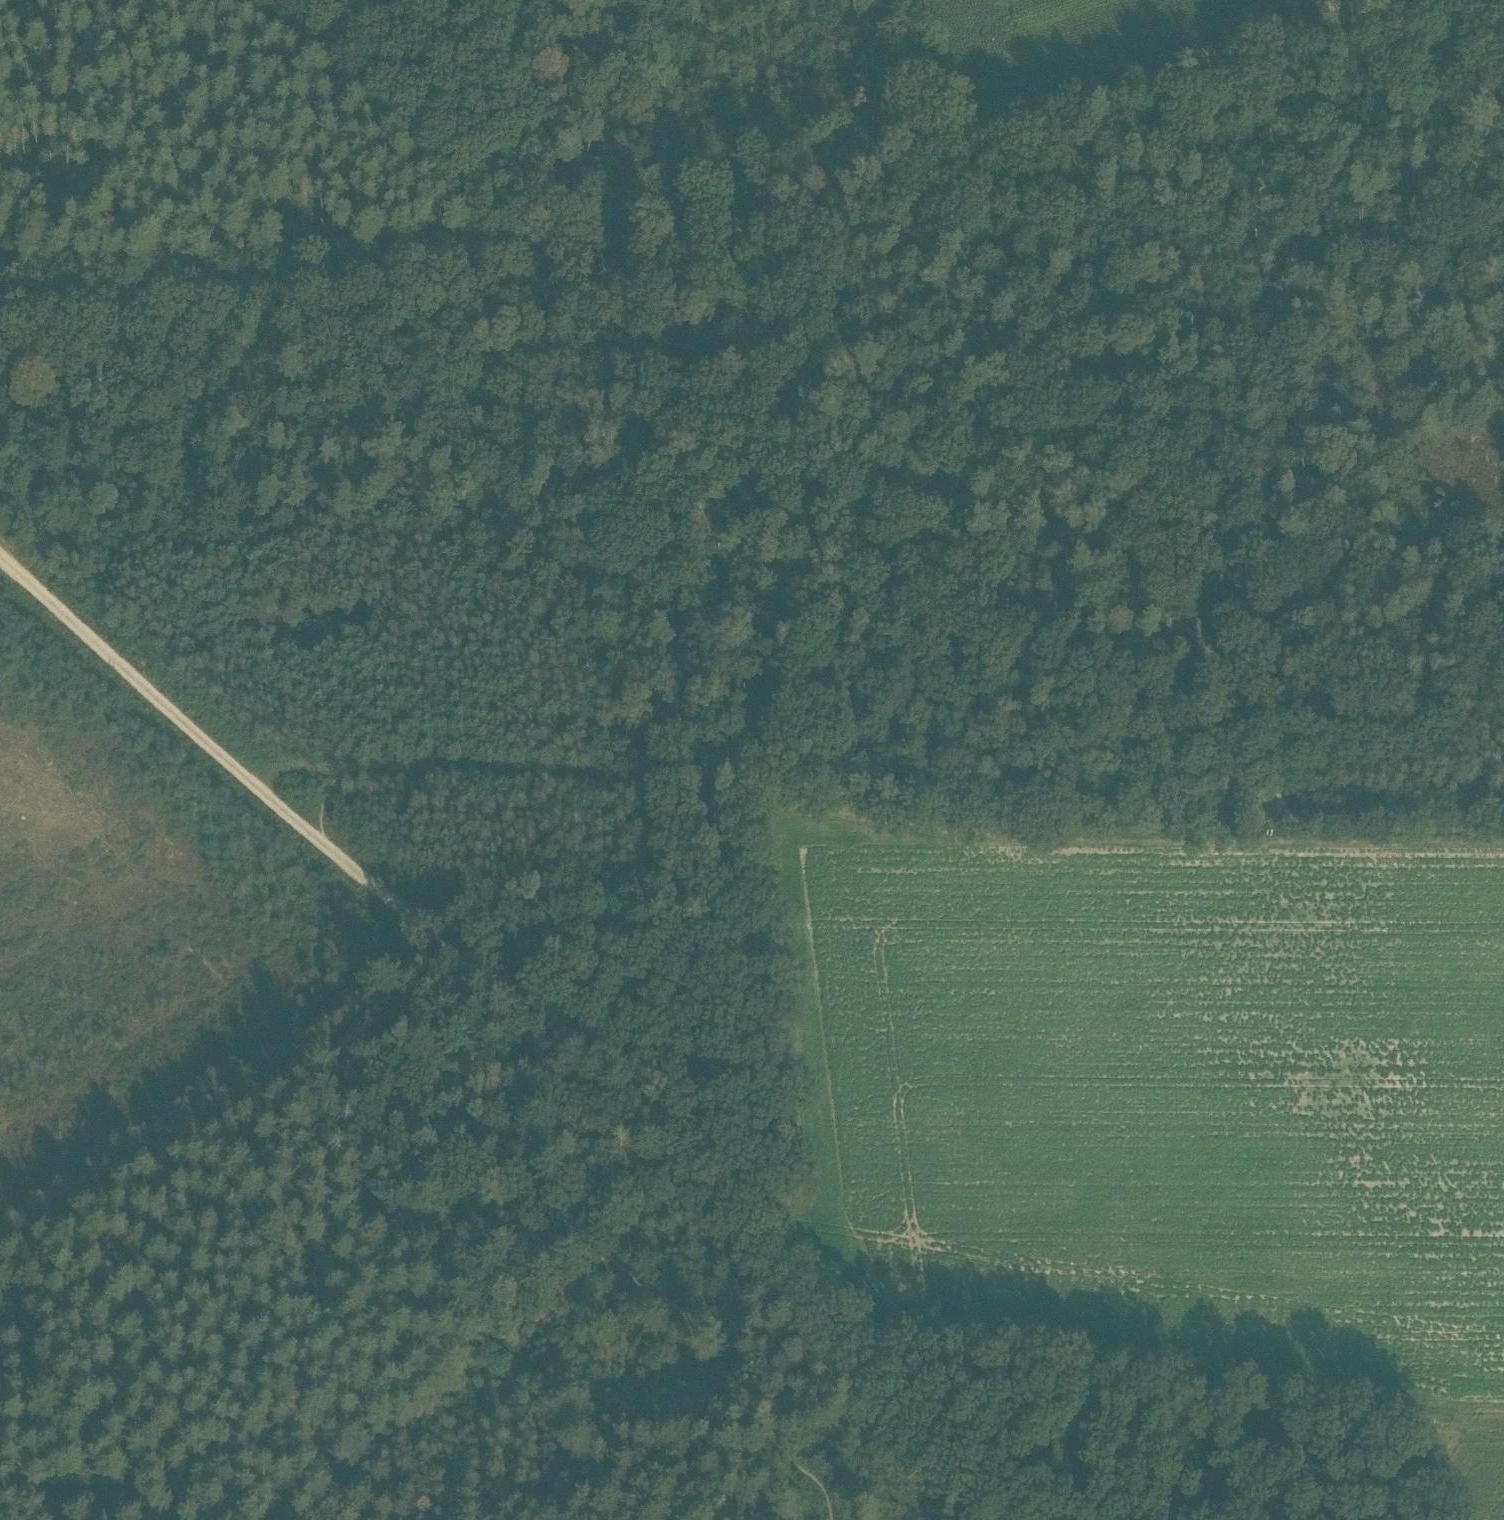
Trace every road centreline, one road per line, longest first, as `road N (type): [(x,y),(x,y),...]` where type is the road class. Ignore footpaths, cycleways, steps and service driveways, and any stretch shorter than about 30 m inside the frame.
road 1 (track): [(324,839),(334,785),(358,770),(609,787),(1016,796),(1273,823)]
road 2 (track): [(956,131),(504,257),(0,308)]
road 3 (track): [(489,989),(658,1125),(757,1229),(1002,1519)]
road 4 (track): [(1416,0),(956,131)]
road 5 (track): [(0,556),(220,758),(324,839)]
road 6 (track): [(504,257),(233,0)]
road 7 (track): [(1503,828),(1273,823)]
road 8 (track): [(324,839),(371,893),(489,989)]

